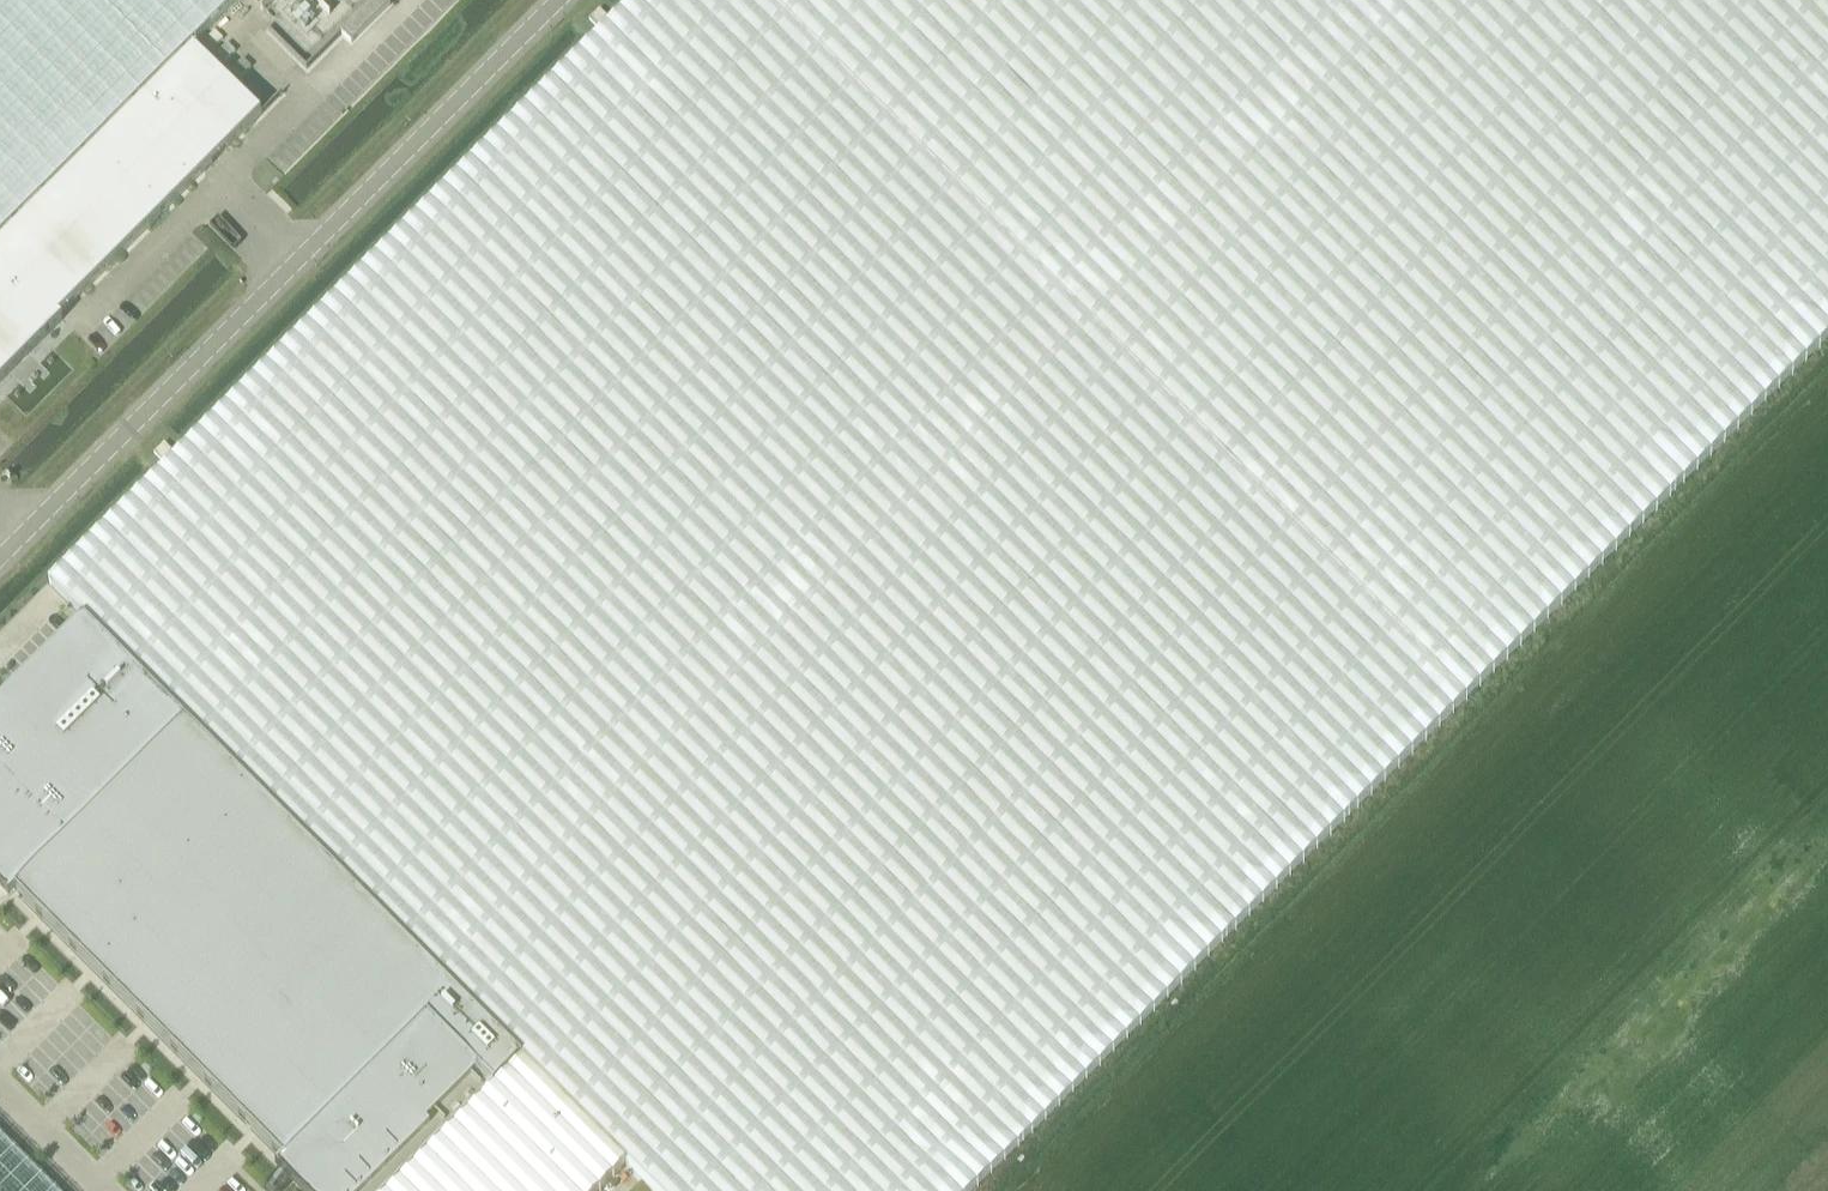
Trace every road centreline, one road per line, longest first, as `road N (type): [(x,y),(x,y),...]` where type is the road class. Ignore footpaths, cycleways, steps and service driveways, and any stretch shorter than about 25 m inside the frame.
road 1 (tertiary): [(0,565),(566,0)]

